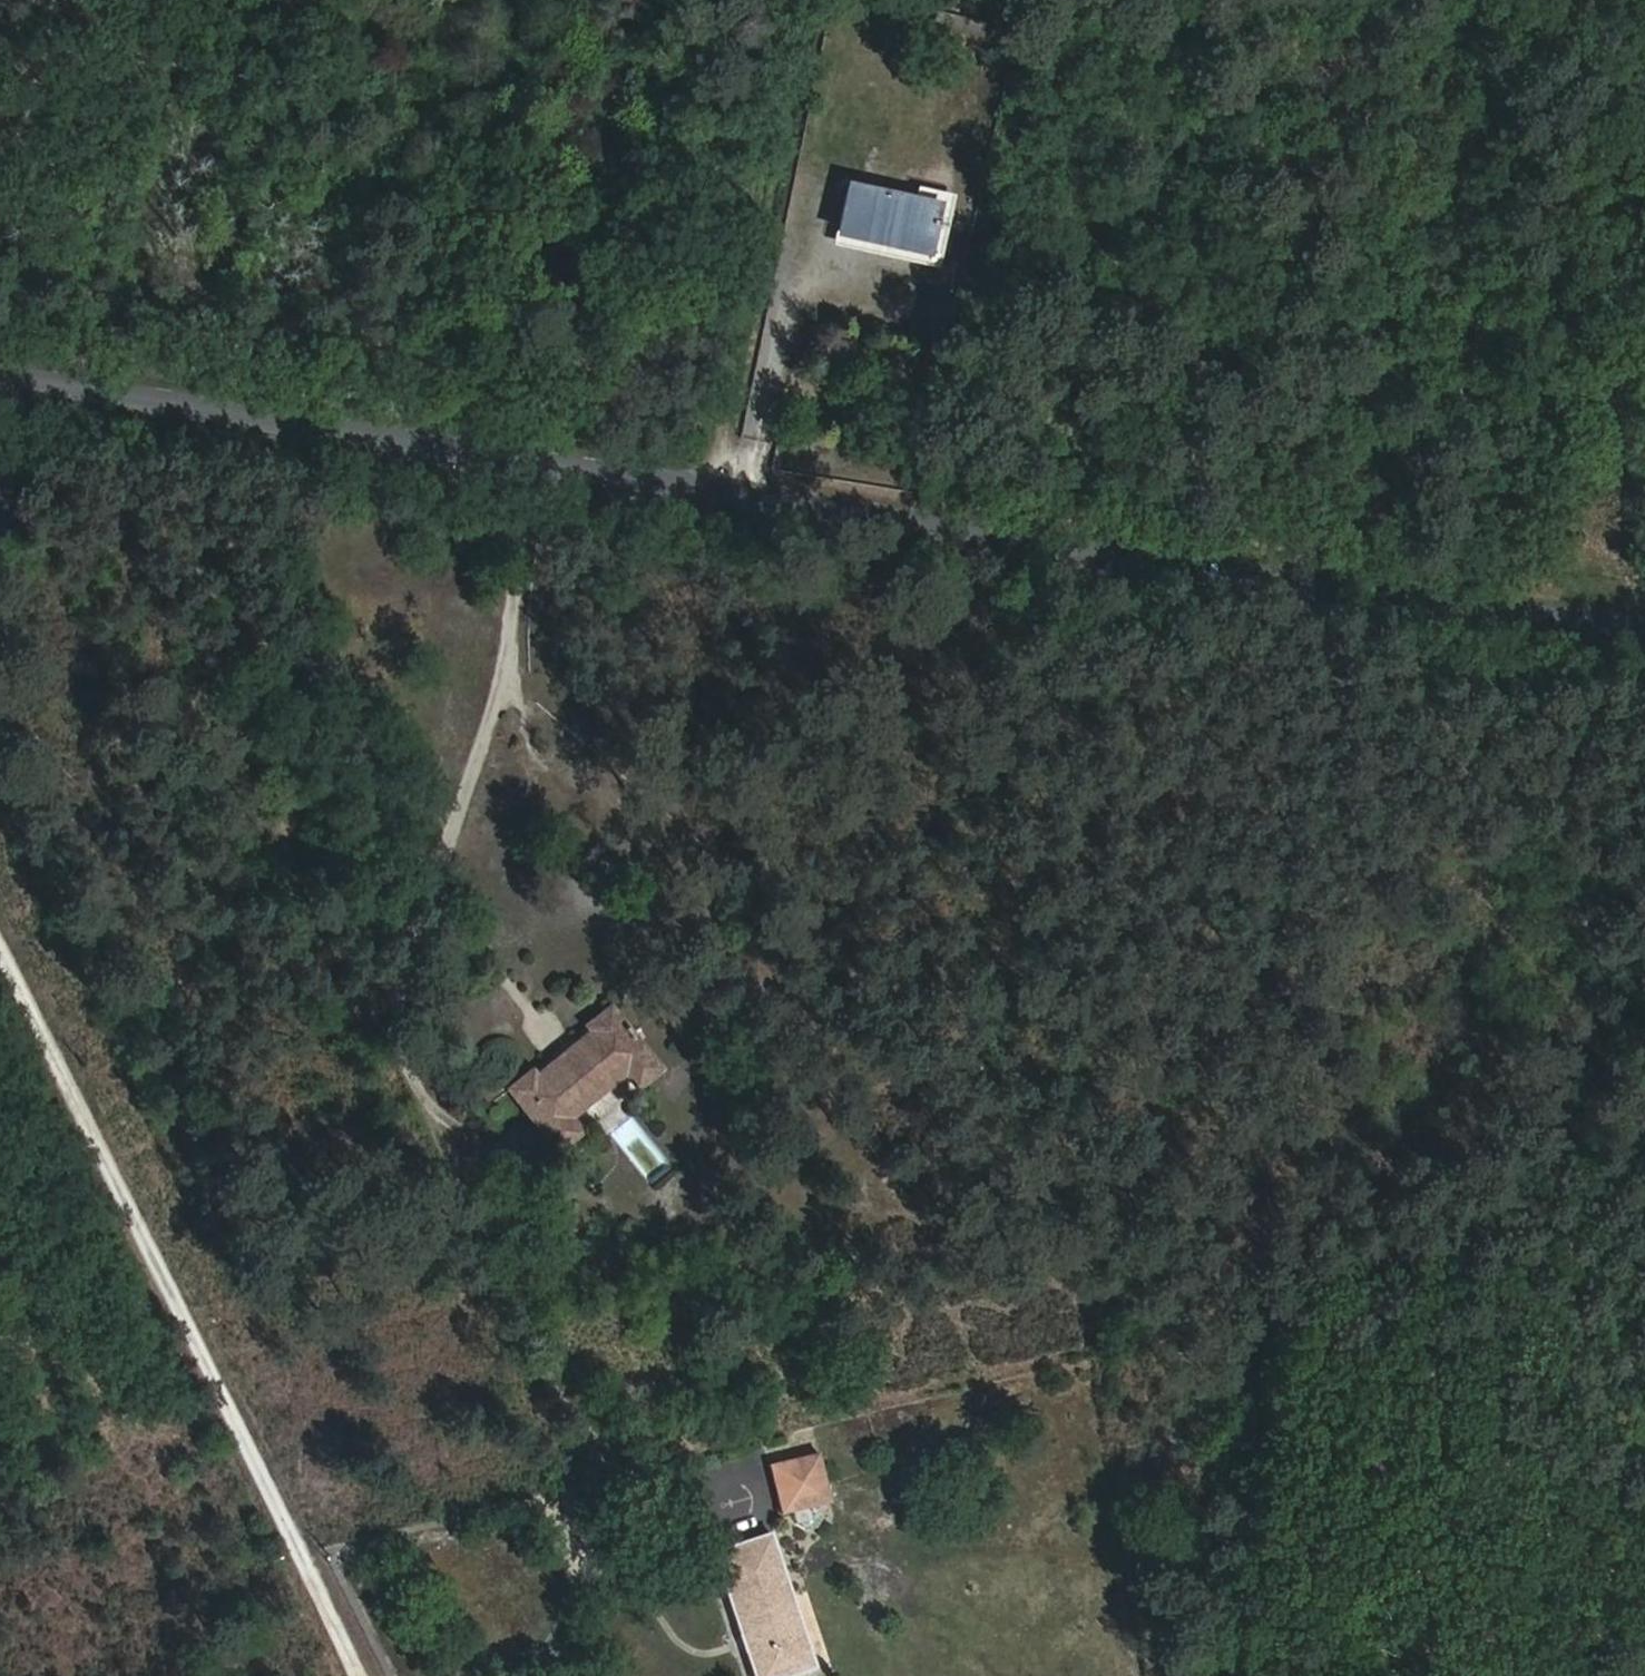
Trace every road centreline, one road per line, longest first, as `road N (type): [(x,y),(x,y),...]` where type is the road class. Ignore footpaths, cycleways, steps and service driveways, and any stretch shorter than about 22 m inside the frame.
road 1 (unclassified): [(0,369),(1513,615),(1644,626)]
road 2 (track): [(366,1675),(0,954)]

